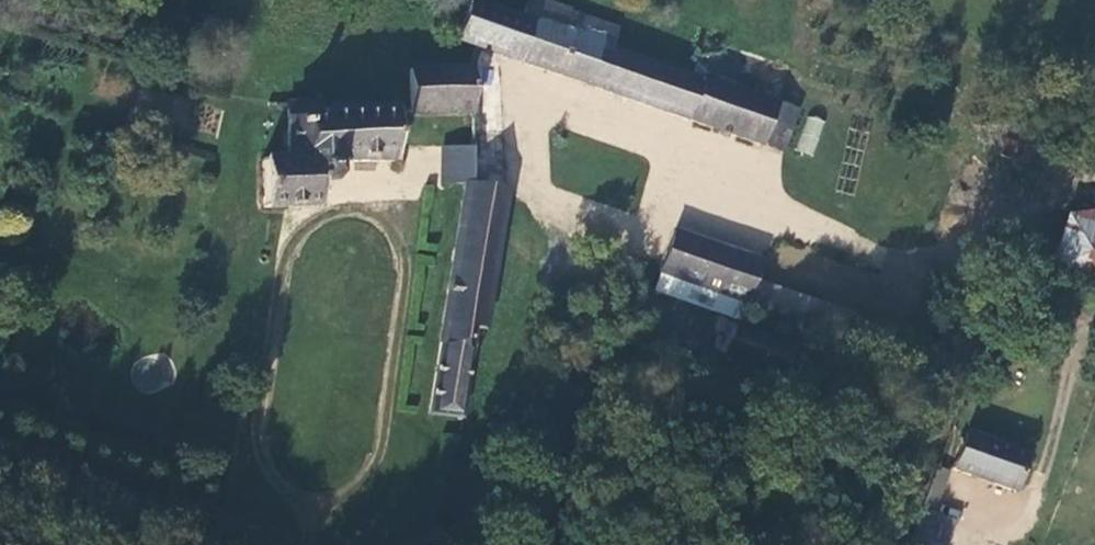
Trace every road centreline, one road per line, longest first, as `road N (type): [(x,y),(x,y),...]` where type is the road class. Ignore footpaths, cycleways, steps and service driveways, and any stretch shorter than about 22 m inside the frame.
road 1 (track): [(309,544),(318,519),(355,493),(378,462),(391,394),(406,269),(391,233),(353,212),(307,228),(287,257),(263,411),(268,464),(307,522)]
road 2 (track): [(966,277),(880,544)]
road 3 (track): [(170,544),(0,505)]

